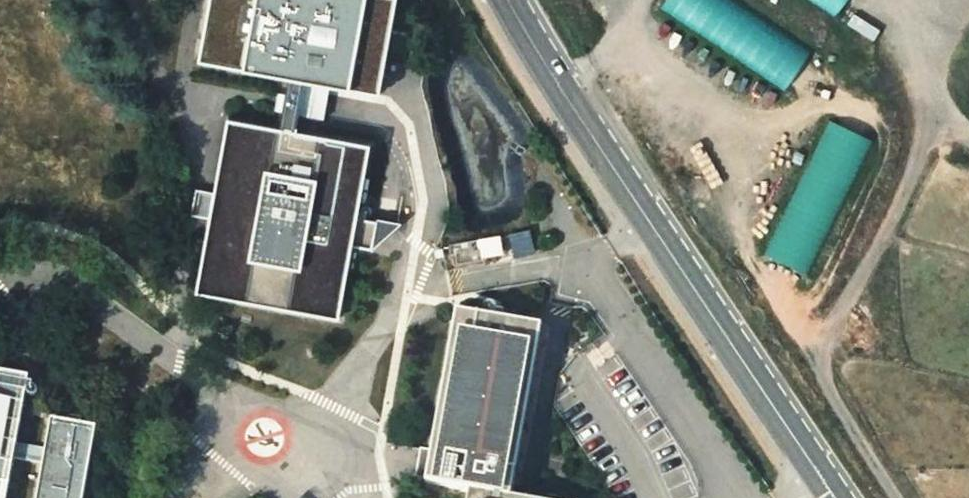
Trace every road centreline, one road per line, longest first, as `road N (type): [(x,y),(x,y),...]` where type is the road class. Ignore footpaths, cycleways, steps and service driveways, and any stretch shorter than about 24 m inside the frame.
road 1 (primary): [(509,0),(833,497)]
road 2 (track): [(890,0),(928,89),(968,129)]

